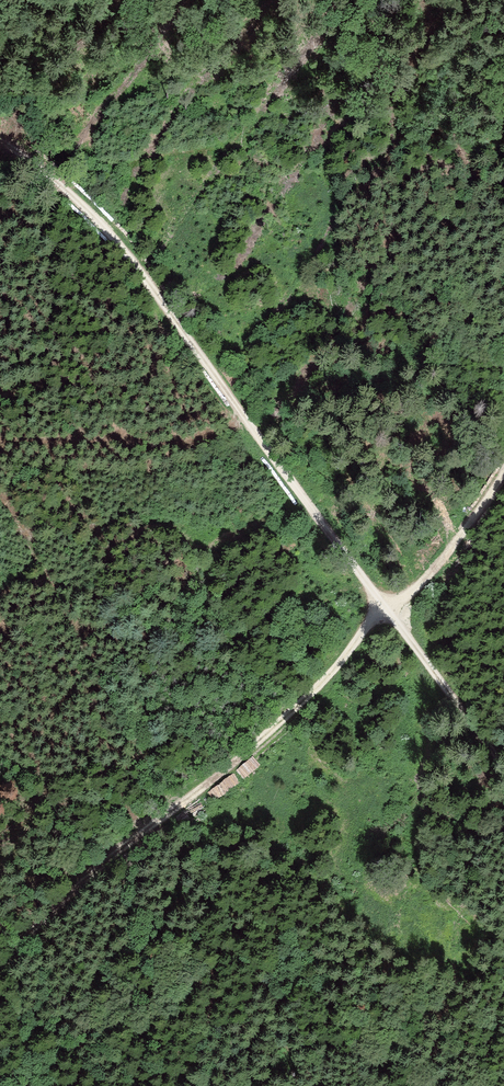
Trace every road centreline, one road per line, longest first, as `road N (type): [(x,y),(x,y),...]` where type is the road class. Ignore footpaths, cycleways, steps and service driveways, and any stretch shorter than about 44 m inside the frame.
road 1 (track): [(503,754),(262,447),(127,249),(0,143)]
road 2 (track): [(503,471),(440,562),(331,679),(32,930),(0,970)]

